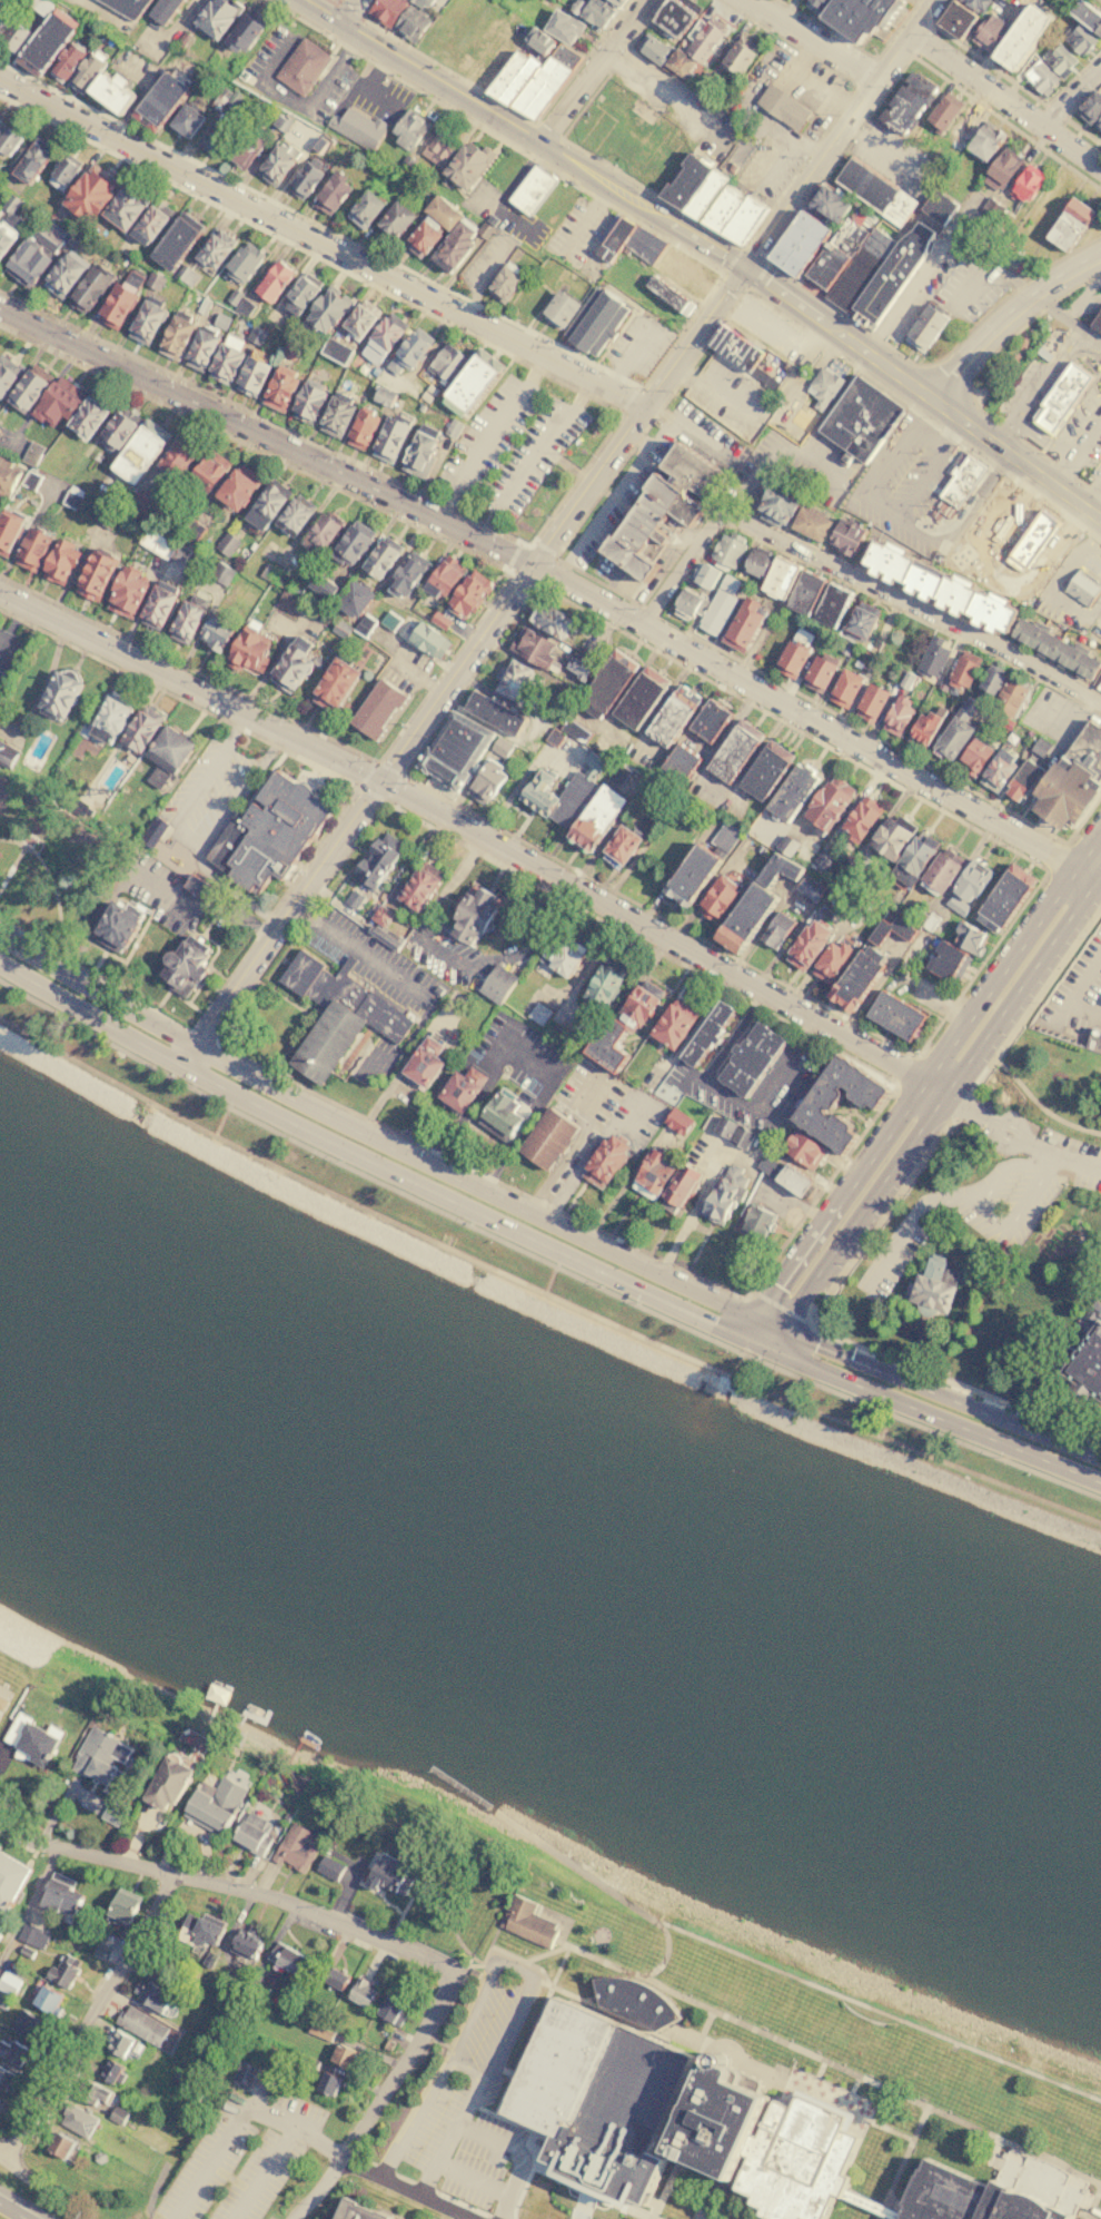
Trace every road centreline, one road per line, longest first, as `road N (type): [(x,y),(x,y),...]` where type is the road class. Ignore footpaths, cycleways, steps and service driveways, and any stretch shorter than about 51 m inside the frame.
road 1 (secondary): [(1078,868),(533,565),(0,308)]
road 2 (primary): [(776,1331),(266,1089),(0,940)]
road 3 (primary): [(0,966),(251,1106),(651,1294)]
road 4 (residential): [(0,81),(647,408)]
road 5 (secondary): [(378,780),(924,1086)]
road 6 (residential): [(390,762),(731,292)]
road 7 (residential): [(1100,701),(722,506),(638,625)]
road 8 (primary): [(294,0),(722,257)]
road 9 (residential): [(0,1826),(54,1850),(306,1909),(447,1970)]
road 10 (secondary): [(0,592),(359,770)]
road 11 (residential): [(175,1875),(4,2160)]
road 12 (residential): [(179,1066),(364,800)]
road 13 (primary): [(1100,1460),(815,1347)]
road 14 (residential): [(762,246),(932,0)]
road 15 (primary): [(776,1331),(943,1097)]
road 16 (primary): [(1078,868),(924,1086)]
road 17 (primary): [(943,1097),(1097,879)]
road 18 (primary): [(924,1086),(777,1286)]
road 19 (residential): [(907,34),(1100,173)]
road 20 (primary): [(651,1294),(659,1305),(860,1387)]
road 21 (primary): [(894,1400),(1100,1484)]
road 22 (residential): [(1100,257),(1031,295),(928,395)]
road 23 (residential): [(447,1970),(444,1993),(341,2157)]
road 24 (primary): [(928,395),(1100,519)]
road 25 (primary): [(764,285),(928,395)]
road 26 (residential): [(534,140),(642,0)]
road 27 (residential): [(751,0),(874,80)]
road 28 (residential): [(341,2157),(469,2218)]
road 29 (primary): [(745,1332),(860,1387)]

